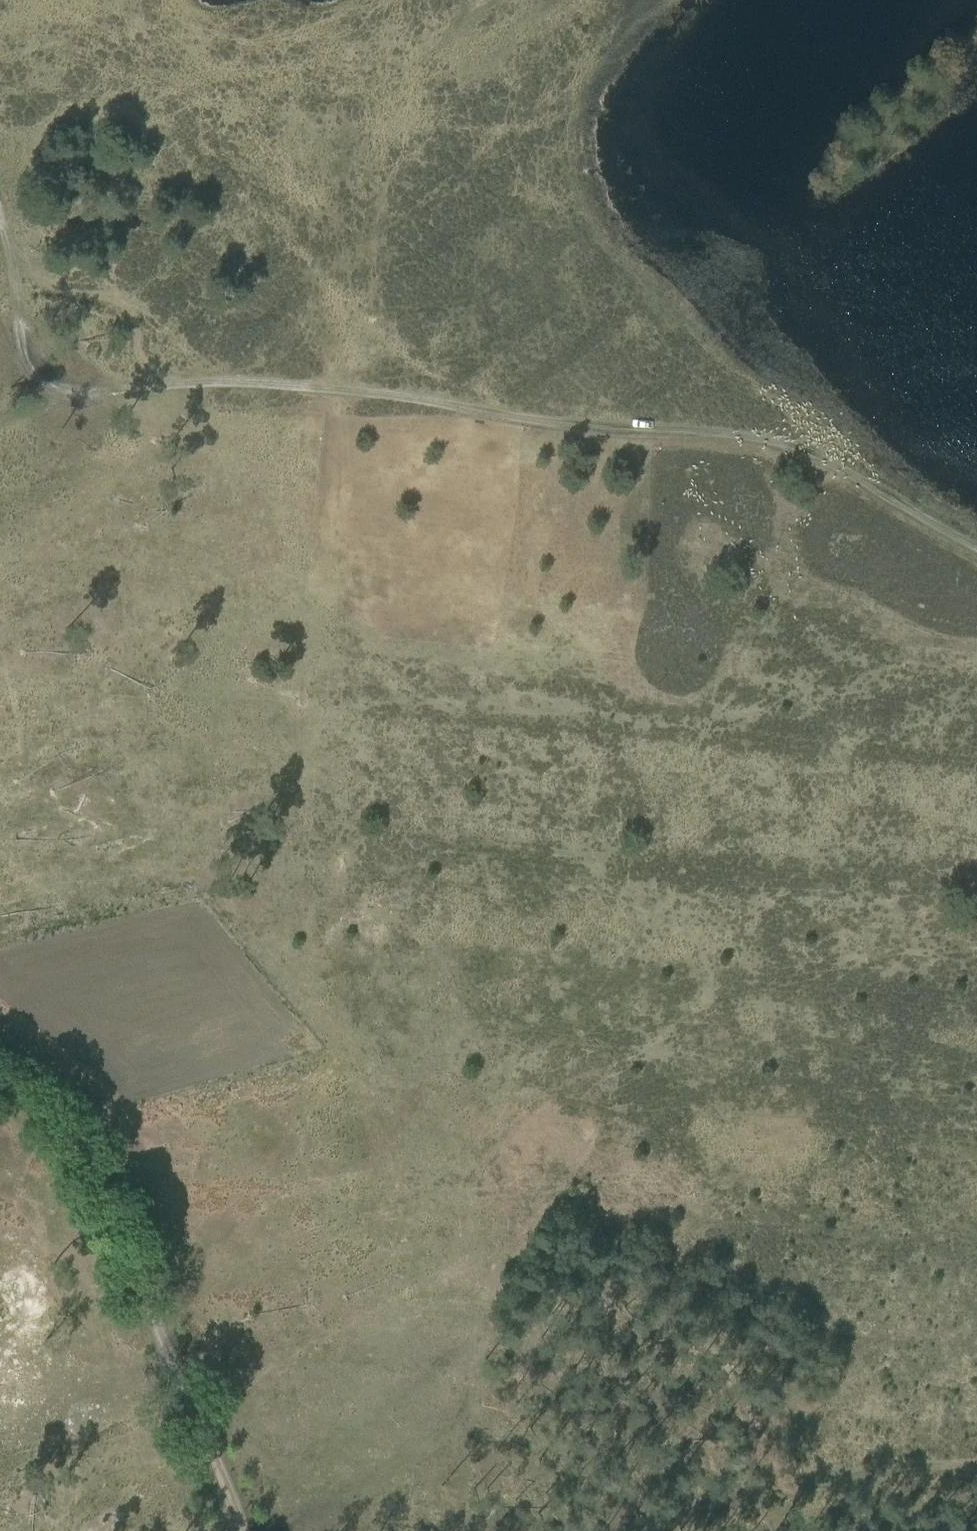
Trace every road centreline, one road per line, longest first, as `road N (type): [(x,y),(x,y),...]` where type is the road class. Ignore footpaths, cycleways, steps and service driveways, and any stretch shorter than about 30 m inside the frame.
road 1 (track): [(976,546),(846,471),(770,439),(547,422),(397,395),(223,382),(71,385),(27,342),(0,227)]
road 2 (track): [(0,1081),(63,1131),(98,1176),(249,1530)]
road 3 (track): [(976,1468),(801,1485),(585,1530)]

